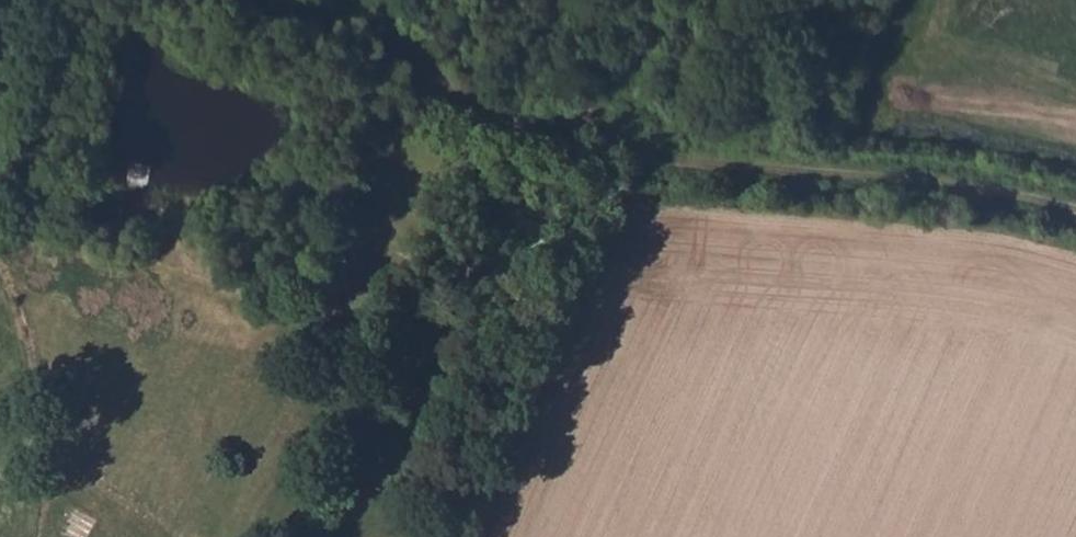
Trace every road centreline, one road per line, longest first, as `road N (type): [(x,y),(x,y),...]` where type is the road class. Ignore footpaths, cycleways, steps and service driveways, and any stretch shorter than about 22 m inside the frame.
road 1 (track): [(285,0),(427,67),(523,130),(688,165),(934,183),(1075,208)]

